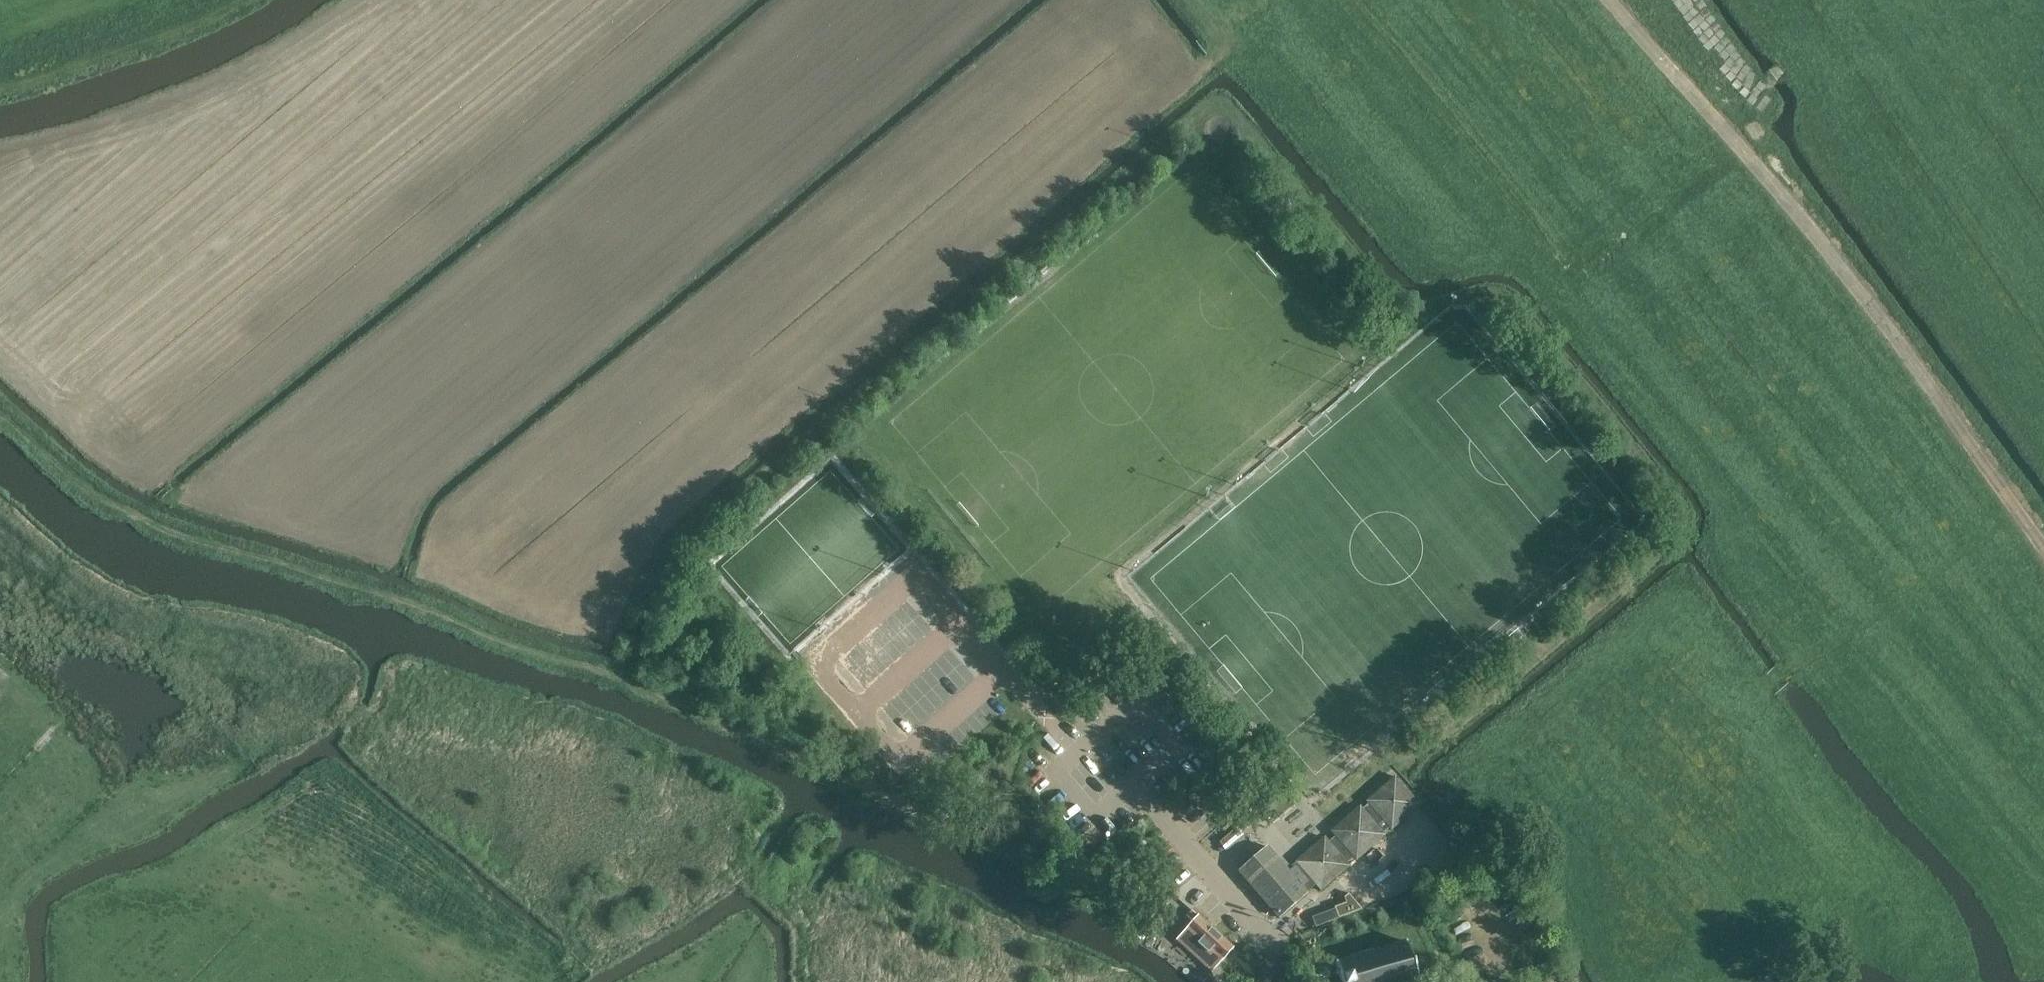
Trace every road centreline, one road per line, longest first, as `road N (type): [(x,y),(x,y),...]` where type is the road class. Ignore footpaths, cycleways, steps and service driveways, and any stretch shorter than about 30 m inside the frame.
road 1 (track): [(1719,124),(1888,332),(2043,549)]
road 2 (track): [(107,981),(118,956),(141,935),(241,910),(337,933),(444,981)]
road 3 (track): [(2020,516),(1762,686)]
road 4 (track): [(551,981),(589,968),(694,903),(714,877),(749,870)]
road 5 (track): [(0,60),(63,45),(179,0)]
road 6 (track): [(1612,0),(1719,124)]

